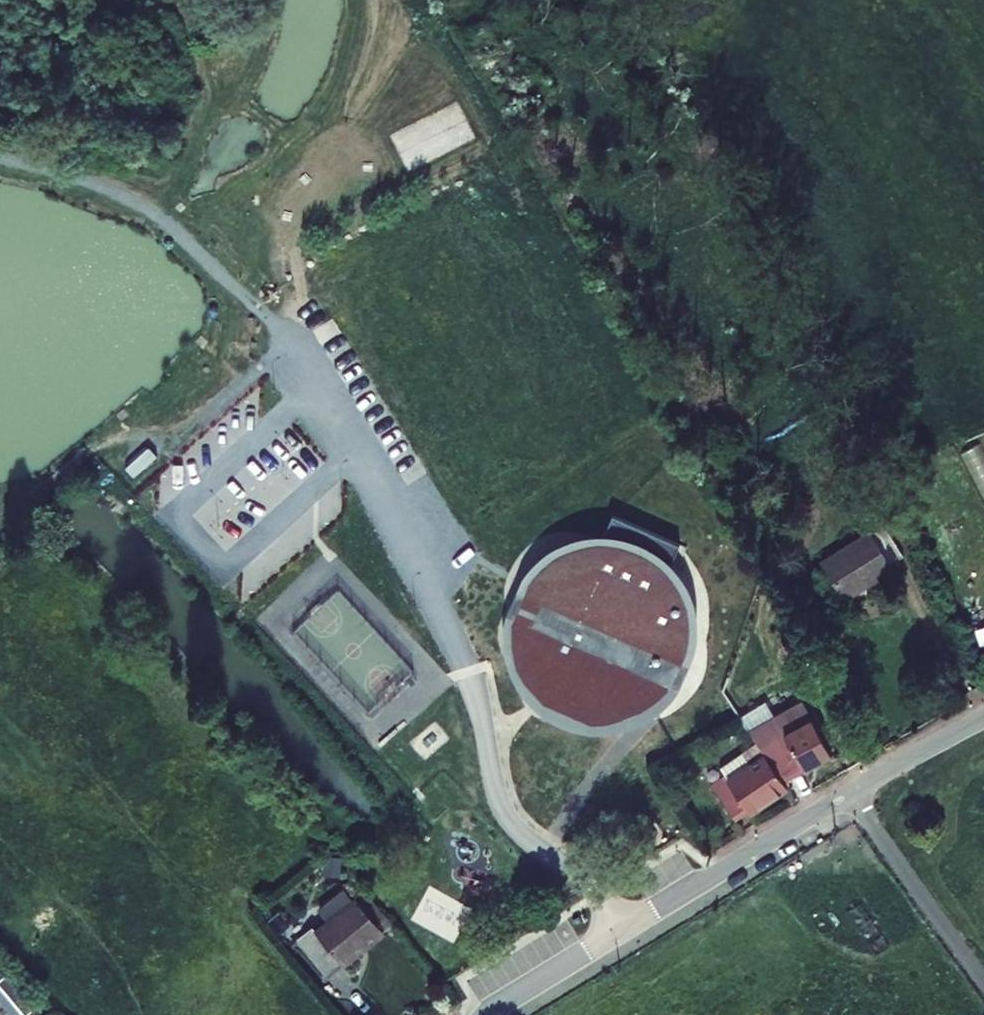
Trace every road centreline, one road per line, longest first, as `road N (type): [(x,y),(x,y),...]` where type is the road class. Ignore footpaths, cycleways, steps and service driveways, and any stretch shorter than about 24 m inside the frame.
road 1 (unclassified): [(850,794),(490,1014)]
road 2 (unclassified): [(850,794),(983,983)]
road 3 (unclassified): [(983,720),(850,794)]

